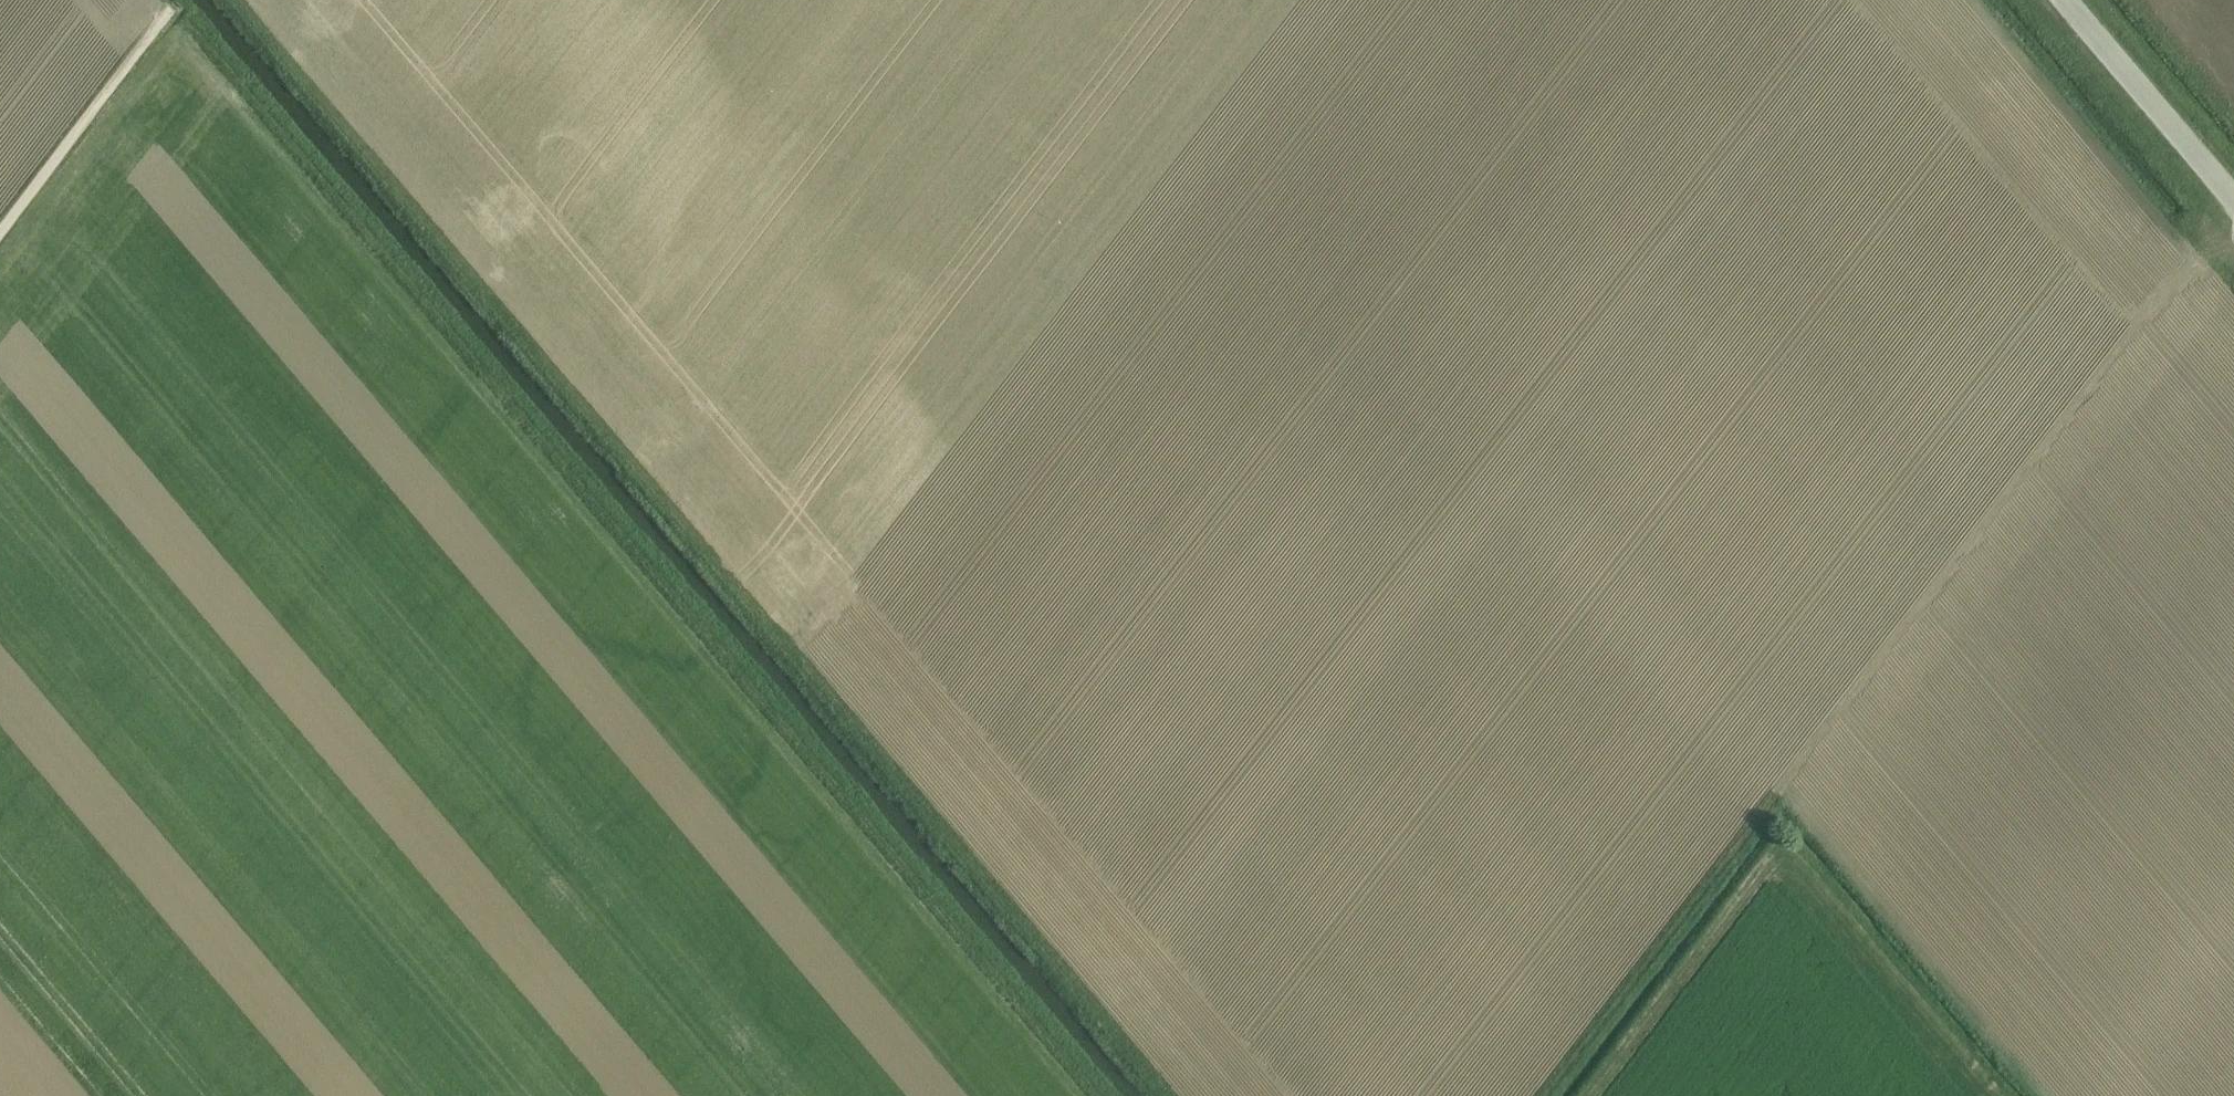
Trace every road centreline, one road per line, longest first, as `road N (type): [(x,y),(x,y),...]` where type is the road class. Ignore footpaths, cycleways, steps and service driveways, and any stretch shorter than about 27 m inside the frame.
road 1 (track): [(0,231),(164,16)]
road 2 (unclassified): [(2233,199),(2066,0)]

